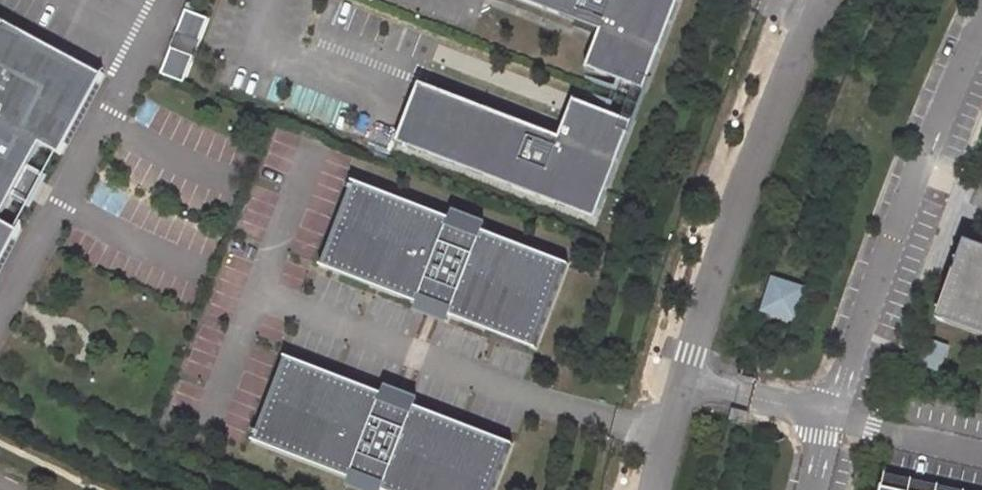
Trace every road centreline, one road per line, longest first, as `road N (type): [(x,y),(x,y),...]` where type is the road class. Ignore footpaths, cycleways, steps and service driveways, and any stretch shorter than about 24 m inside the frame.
road 1 (unclassified): [(656,489),(690,353),(757,152),(823,0)]

